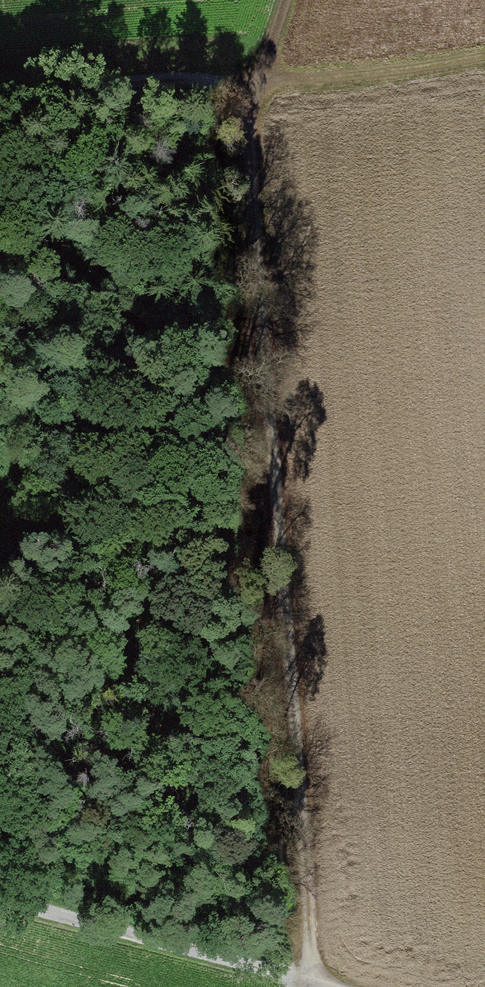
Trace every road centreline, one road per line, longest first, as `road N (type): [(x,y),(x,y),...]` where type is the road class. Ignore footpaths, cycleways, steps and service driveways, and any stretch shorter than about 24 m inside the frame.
road 1 (track): [(257,83),(249,140),(308,986)]
road 2 (track): [(0,892),(320,986)]
road 3 (track): [(0,102),(257,83)]
road 4 (track): [(484,53),(361,76),(257,83)]

